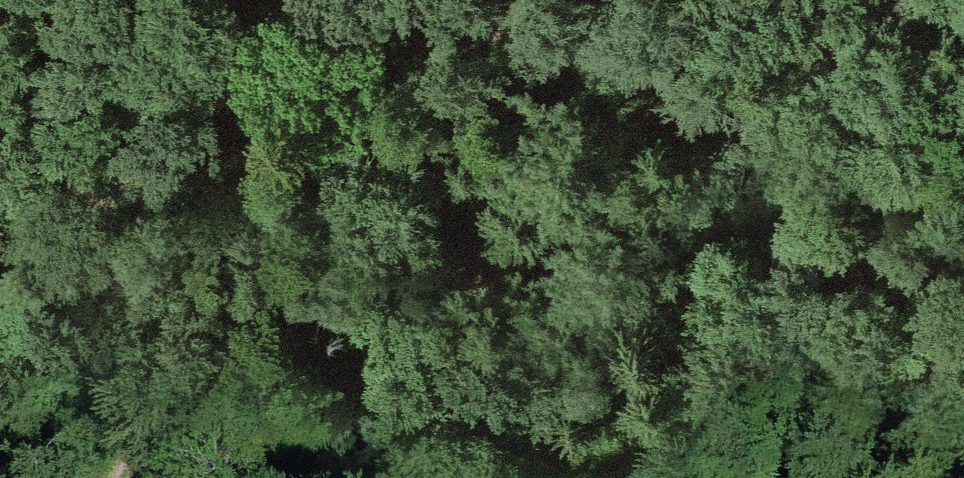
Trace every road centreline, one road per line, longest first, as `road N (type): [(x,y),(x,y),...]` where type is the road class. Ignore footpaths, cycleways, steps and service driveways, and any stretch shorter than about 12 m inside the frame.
road 1 (track): [(331,80),(378,136),(590,294),(638,345),(731,477)]
road 2 (track): [(109,477),(142,440),(331,80),(358,0)]
road 3 (track): [(0,281),(183,106),(326,0)]

